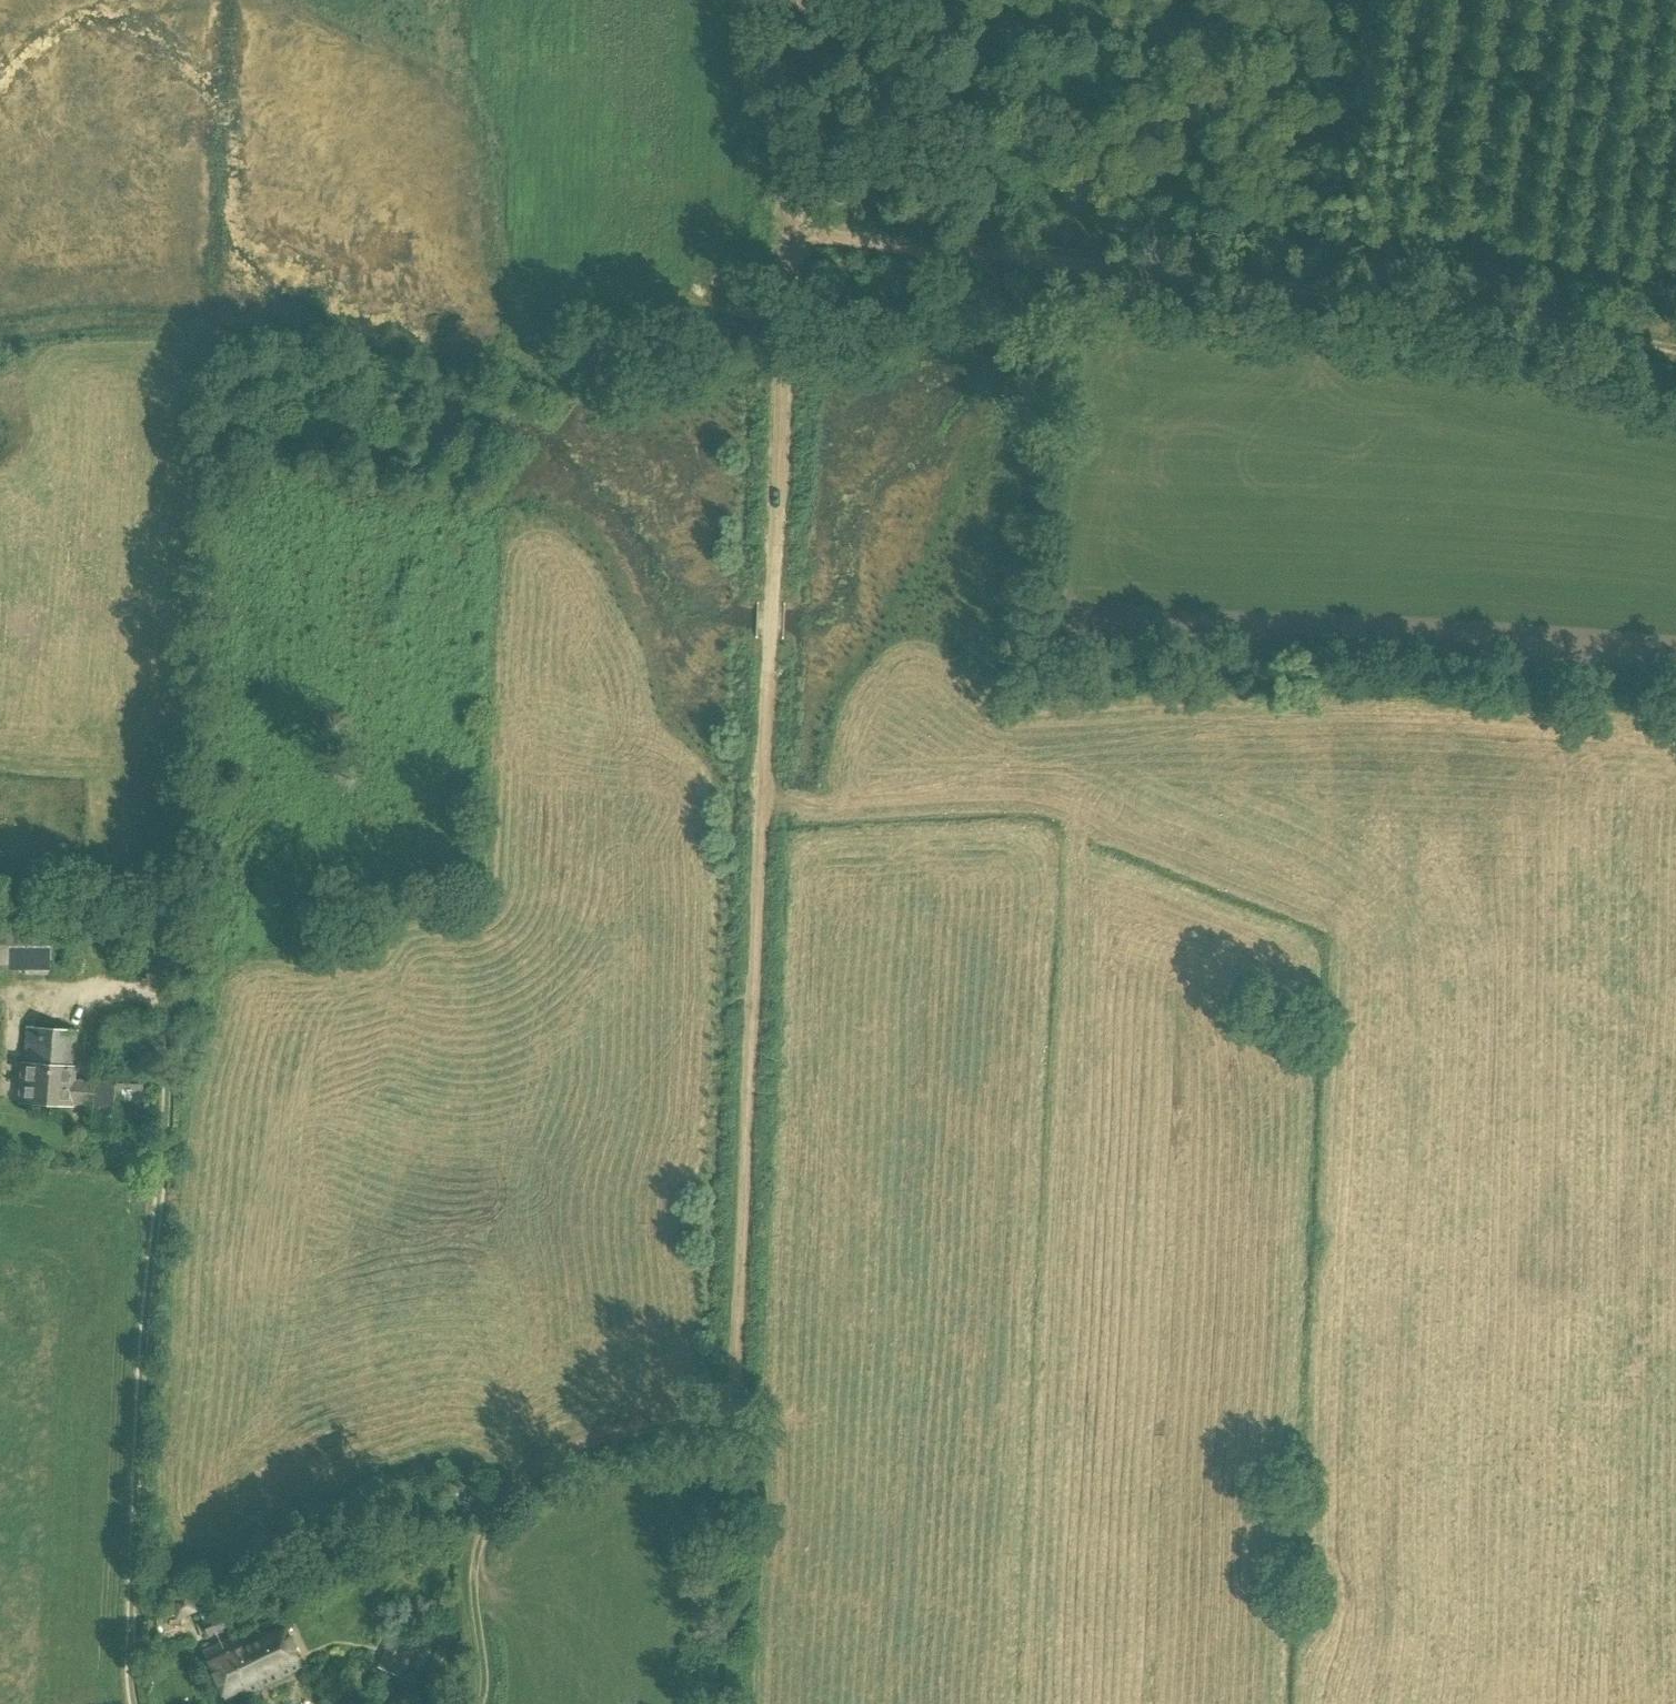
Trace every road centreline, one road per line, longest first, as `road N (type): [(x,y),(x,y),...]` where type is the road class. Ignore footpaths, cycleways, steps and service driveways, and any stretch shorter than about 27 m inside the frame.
road 1 (track): [(788,232),(735,1366),(708,1409),(554,1463),(509,1499),(488,1528),(472,1575),(477,1703)]
road 2 (track): [(788,232),(1499,314),(1675,348)]
road 3 (track): [(134,1703),(142,1377),(169,1035),(150,1000)]
road 4 (track): [(800,0),(788,232)]

